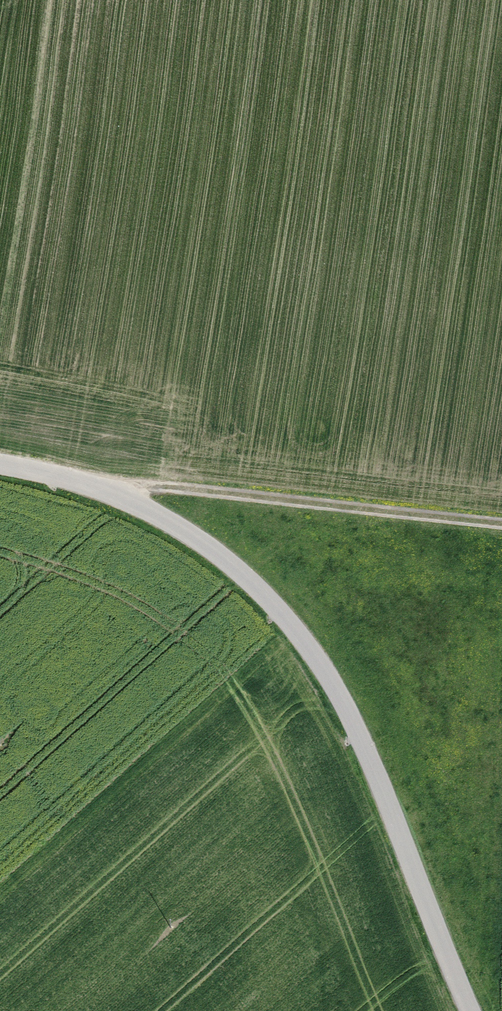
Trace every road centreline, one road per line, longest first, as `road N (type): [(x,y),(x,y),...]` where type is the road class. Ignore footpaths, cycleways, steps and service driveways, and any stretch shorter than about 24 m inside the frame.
road 1 (unclassified): [(470,1010),(344,707),(268,600),(224,558),(149,509),(99,486),(0,462)]
road 2 (track): [(99,486),(501,525)]

